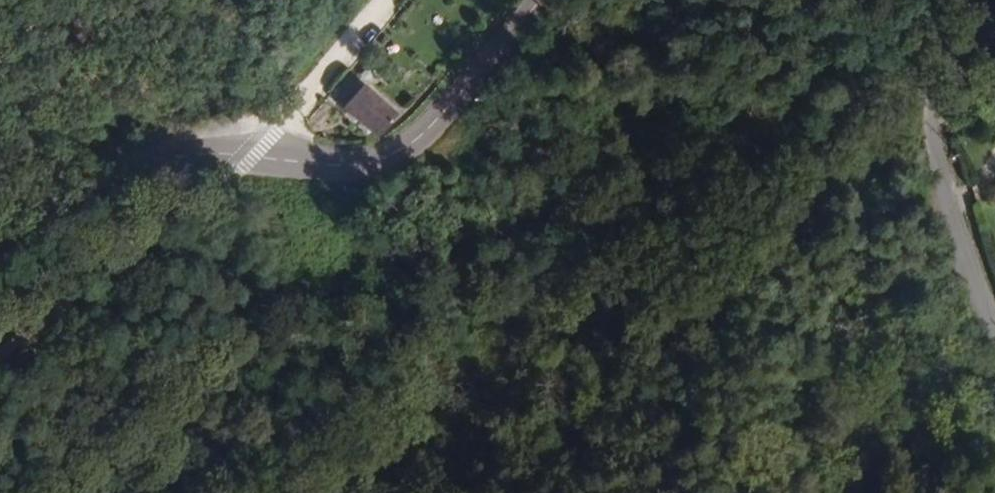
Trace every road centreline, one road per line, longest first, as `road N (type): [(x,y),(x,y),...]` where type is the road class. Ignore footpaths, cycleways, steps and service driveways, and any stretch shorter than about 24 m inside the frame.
road 1 (track): [(994,458),(699,274),(681,274),(518,321),(339,399),(186,492)]
road 2 (tertiary): [(535,0),(450,99),(382,159),(349,166),(265,144),(192,142),(136,159),(0,230)]
road 3 (residential): [(971,0),(943,63),(927,132),(940,200),(994,341)]
road 4 (track): [(929,116),(785,200)]

